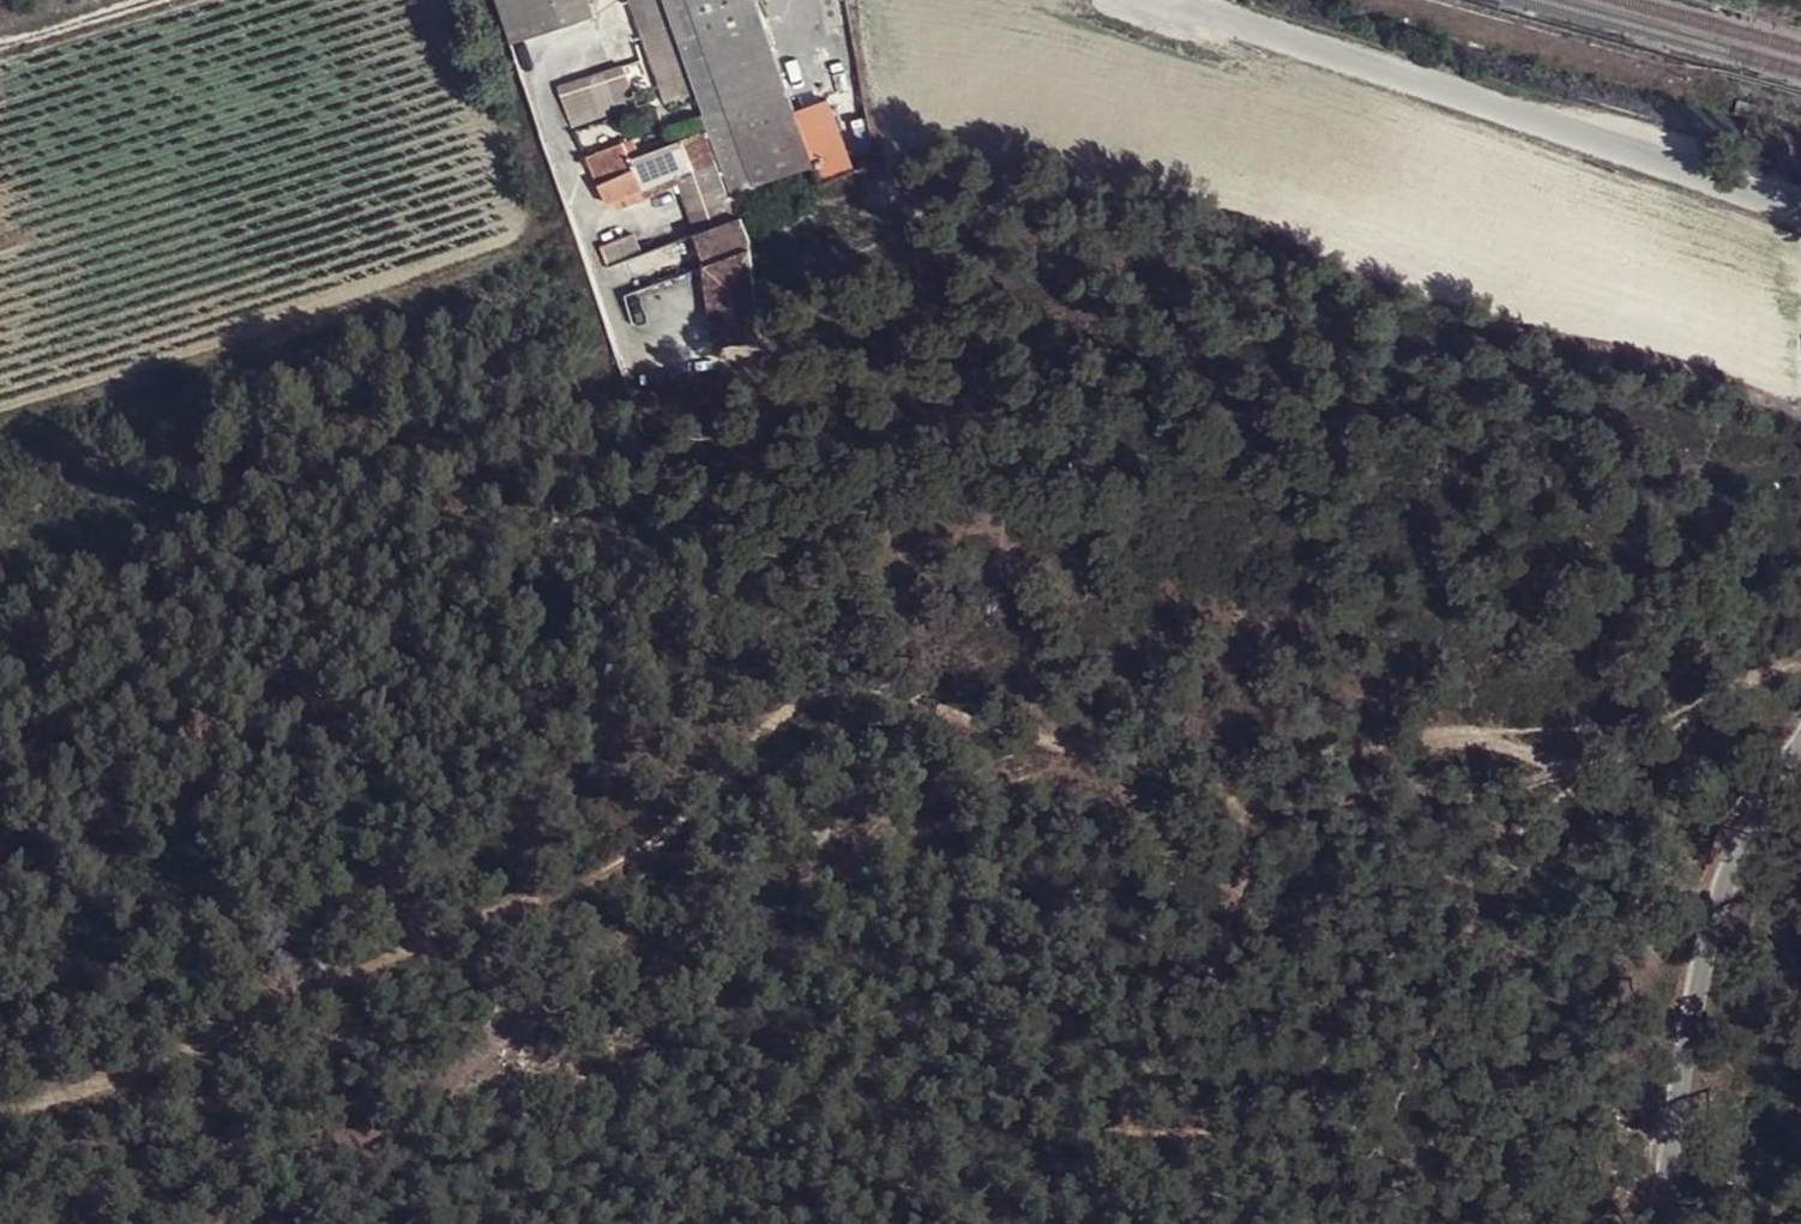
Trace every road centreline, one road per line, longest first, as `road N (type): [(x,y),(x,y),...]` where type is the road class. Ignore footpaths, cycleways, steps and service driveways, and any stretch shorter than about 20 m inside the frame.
road 1 (residential): [(1800,216),(1159,0)]
road 2 (unclassified): [(1659,1223),(1705,935),(1755,814),(1800,744)]

